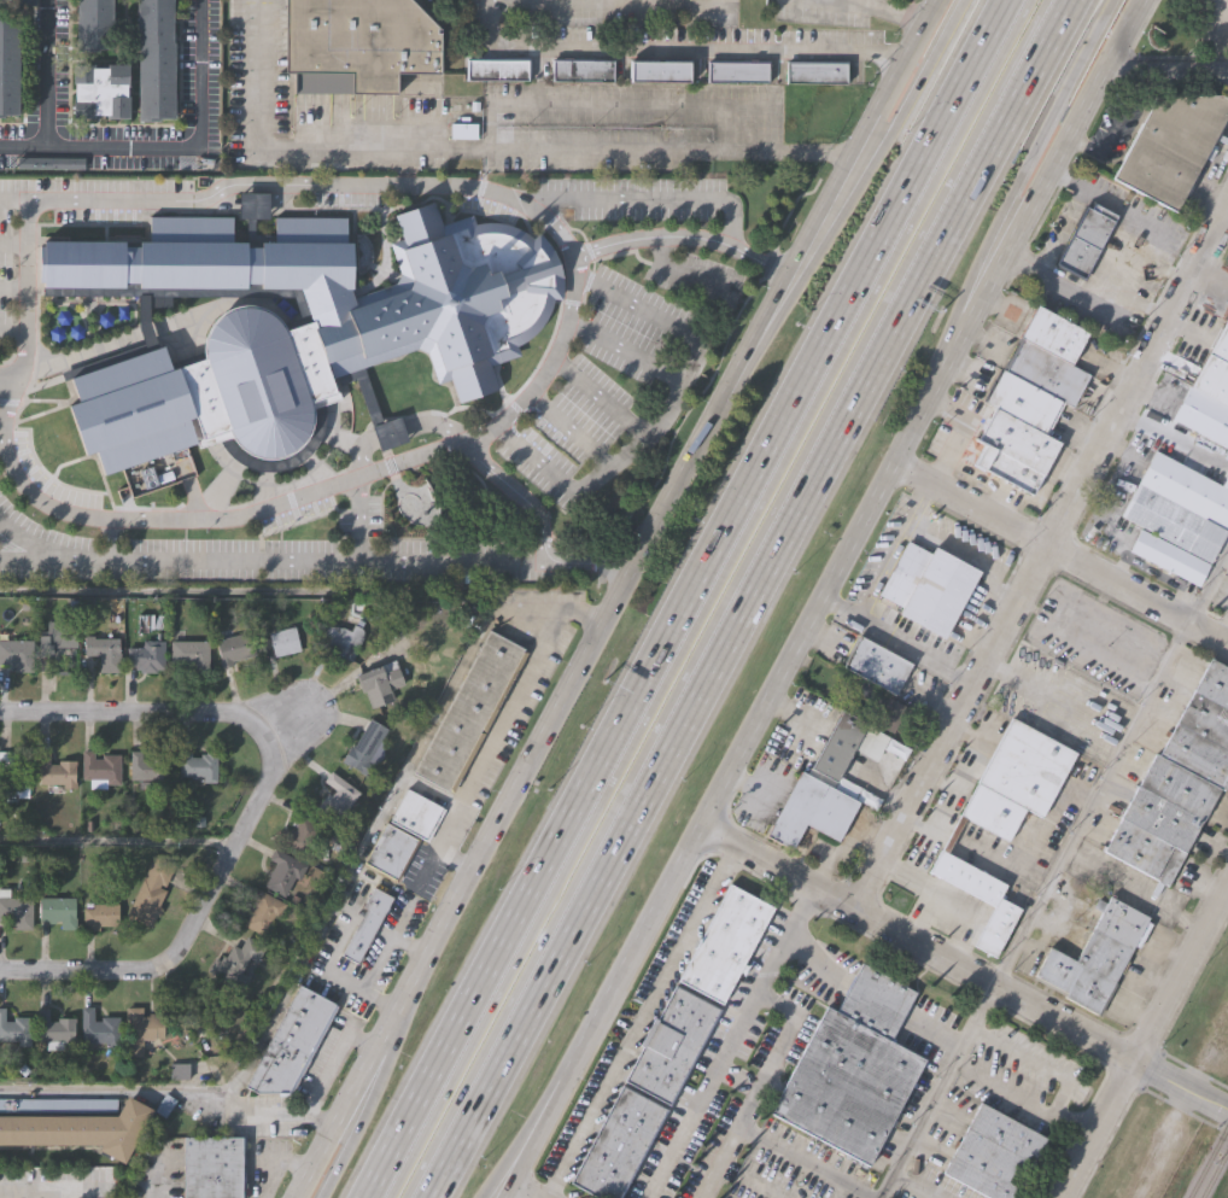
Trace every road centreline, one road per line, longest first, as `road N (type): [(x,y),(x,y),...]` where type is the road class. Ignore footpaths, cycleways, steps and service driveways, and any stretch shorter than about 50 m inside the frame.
road 1 (motorway): [(1007,0),(365,1197)]
road 2 (motorway): [(1029,0),(388,1197)]
road 3 (motorway): [(431,1197),(1070,0)]
road 4 (motorway): [(400,1197),(1040,4)]
road 5 (residential): [(856,904),(1227,211)]
road 6 (secondary): [(736,364),(607,630),(372,1047)]
road 7 (residential): [(1227,550),(882,1197)]
road 8 (secondary): [(557,1097),(891,462)]
road 9 (residential): [(0,707),(222,712),(258,732),(269,767),(174,956),(133,970),(0,969)]
road 10 (residential): [(856,904),(1227,1110)]
road 11 (secondary): [(935,0),(736,364)]
road 12 (residential): [(1227,641),(891,462)]
road 13 (secondary): [(970,315),(1157,0)]
road 14 (residential): [(1060,1197),(1227,882)]
road 15 (motorway): [(896,122),(736,364)]
road 16 (motorway): [(1012,187),(1111,0)]
road 17 (residential): [(708,819),(856,904)]
road 18 (secondary): [(891,462),(970,315)]
road 19 (motorway): [(963,0),(896,122)]
road 20 (motorway): [(970,315),(1012,187)]
road 21 (motorway): [(485,1197),(557,1097)]

